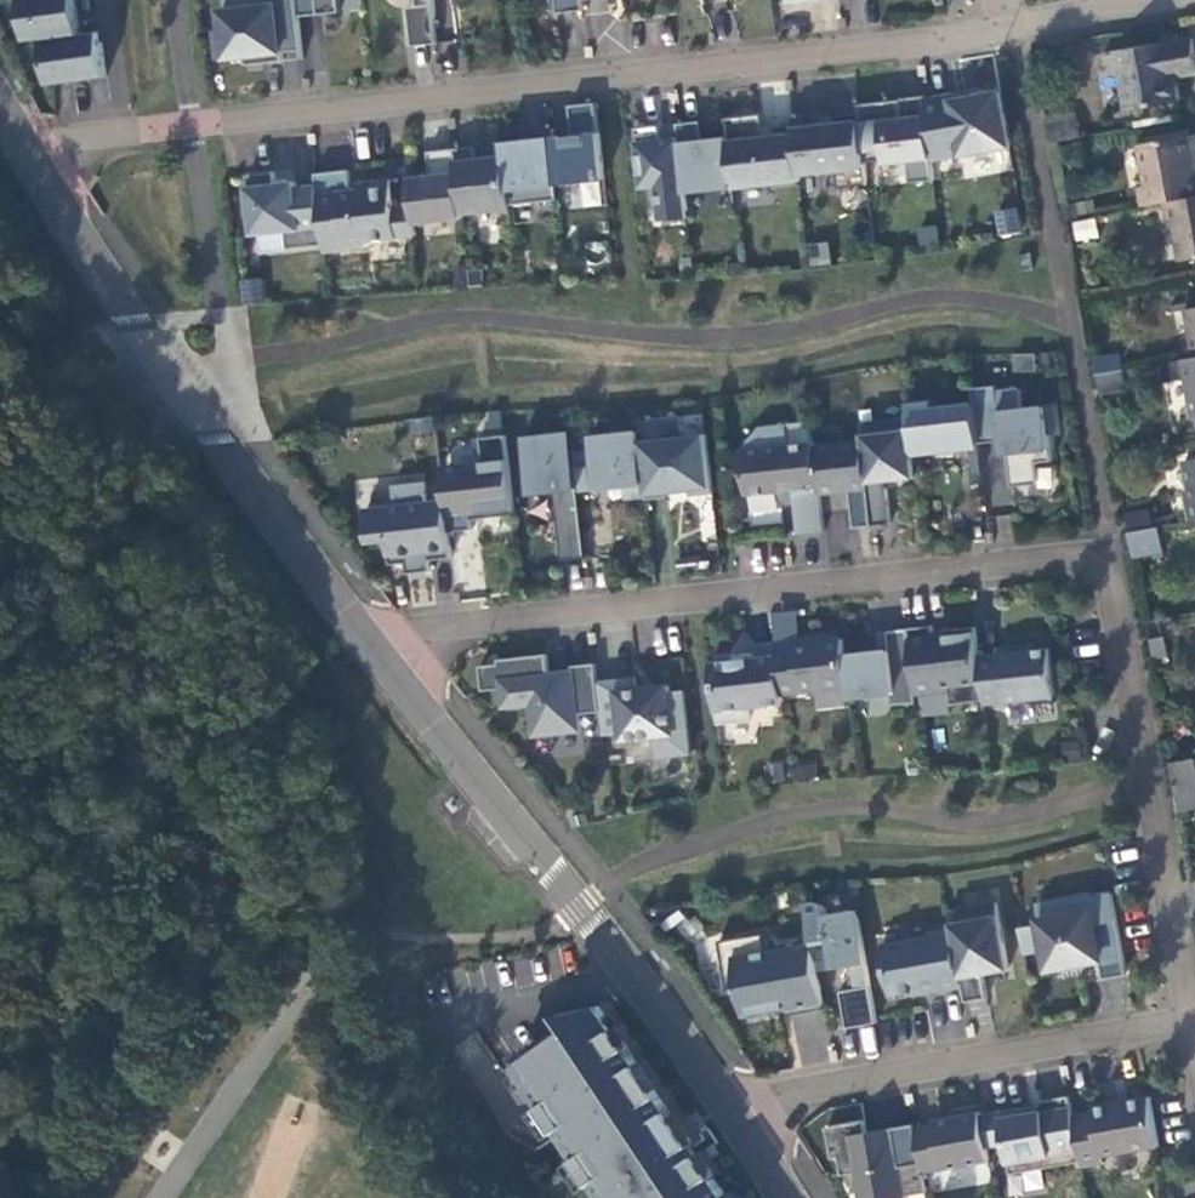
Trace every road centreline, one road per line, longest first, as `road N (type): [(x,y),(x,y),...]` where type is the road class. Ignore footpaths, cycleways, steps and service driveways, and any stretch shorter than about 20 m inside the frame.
road 1 (residential): [(367,636),(1112,553),(1193,1019)]
road 2 (residential): [(1012,27),(324,115),(22,143)]
road 3 (residential): [(367,636),(181,382),(22,143)]
road 4 (residential): [(729,1099),(367,636)]
road 5 (residential): [(1193,1019),(729,1099)]
road 6 (residential): [(1143,0),(1012,27)]

